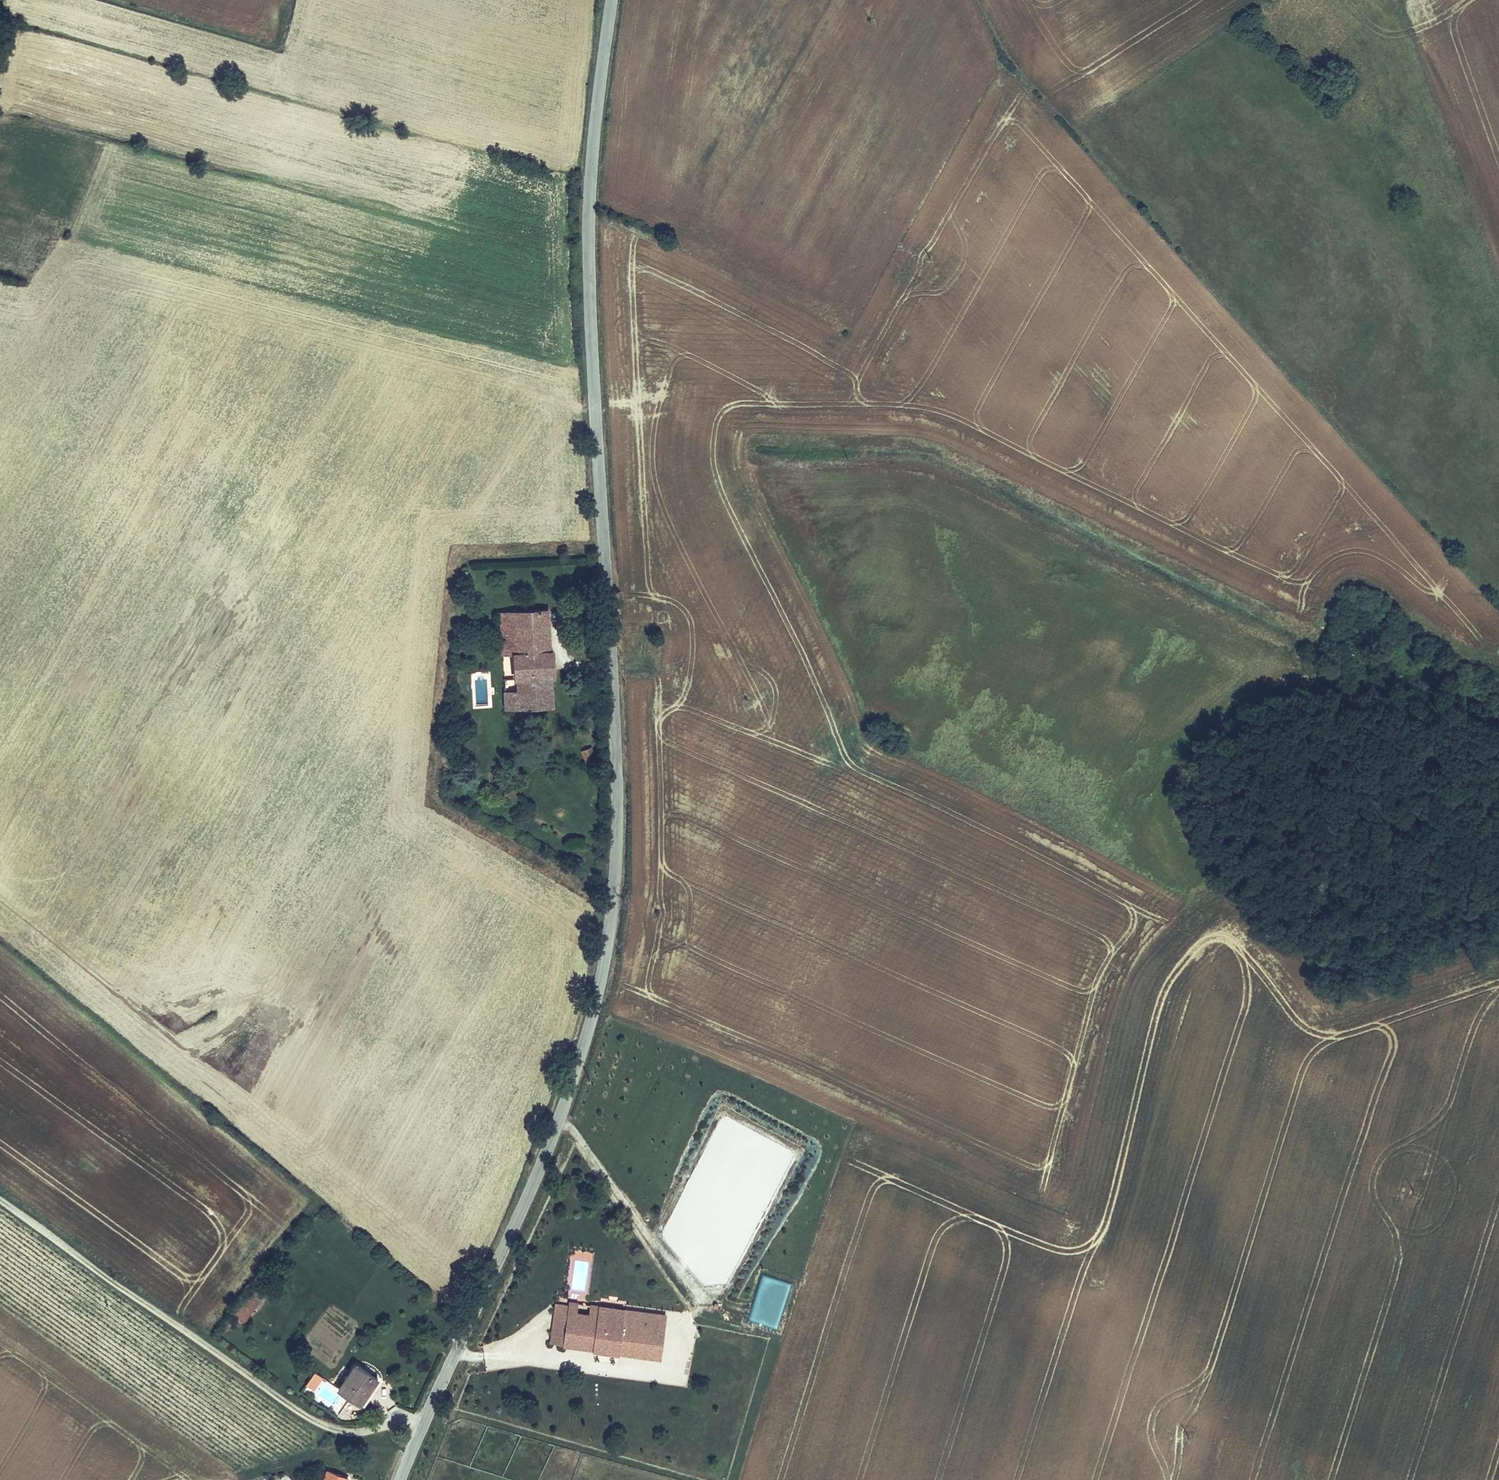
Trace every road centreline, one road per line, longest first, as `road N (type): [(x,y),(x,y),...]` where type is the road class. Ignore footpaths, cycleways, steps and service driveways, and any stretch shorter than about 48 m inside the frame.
road 1 (tertiary): [(400,1479),(546,1152),(589,1032),(613,922),(616,815),(592,262),(609,0)]

